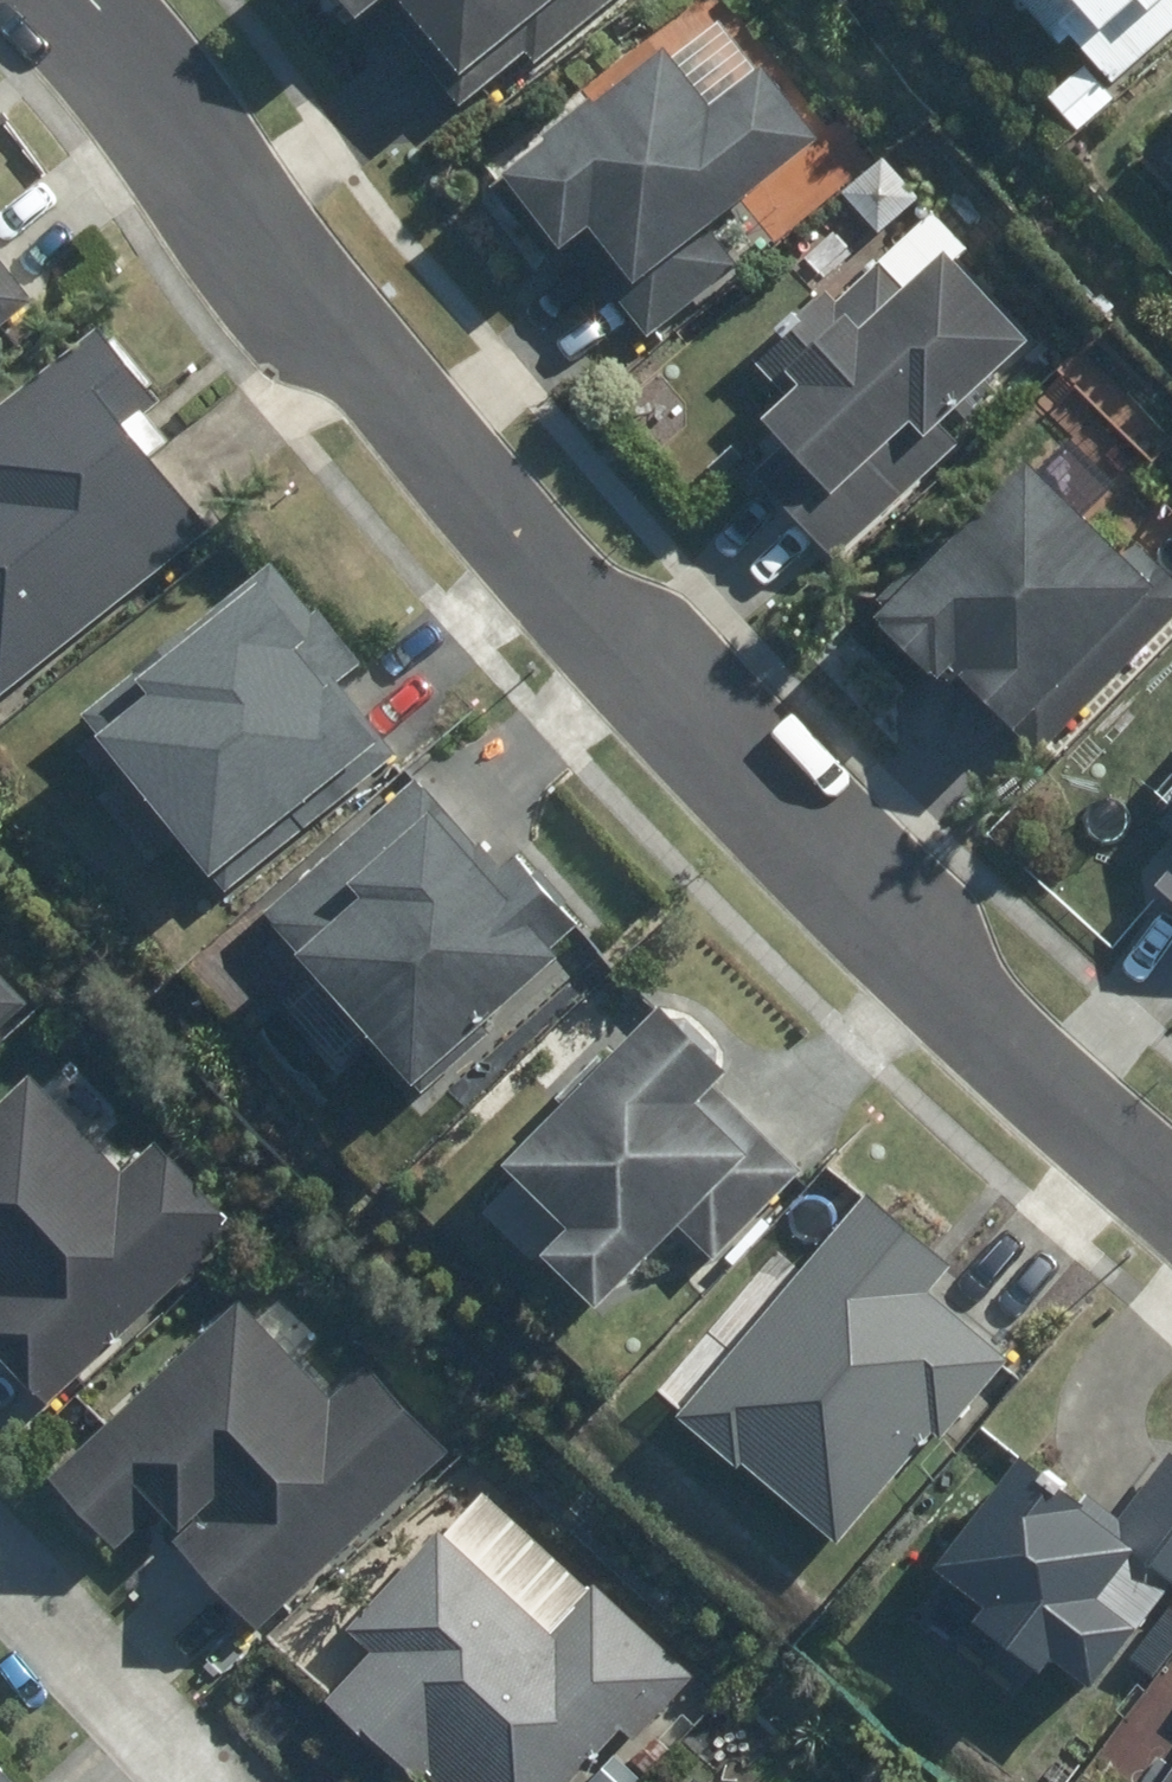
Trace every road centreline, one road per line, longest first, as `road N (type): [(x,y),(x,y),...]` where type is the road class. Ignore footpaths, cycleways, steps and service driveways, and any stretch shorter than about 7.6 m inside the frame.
road 1 (residential): [(90,0),(377,368),(683,721),(1110,1145),(1171,1193)]
road 2 (residential): [(174,1781),(0,1590)]

